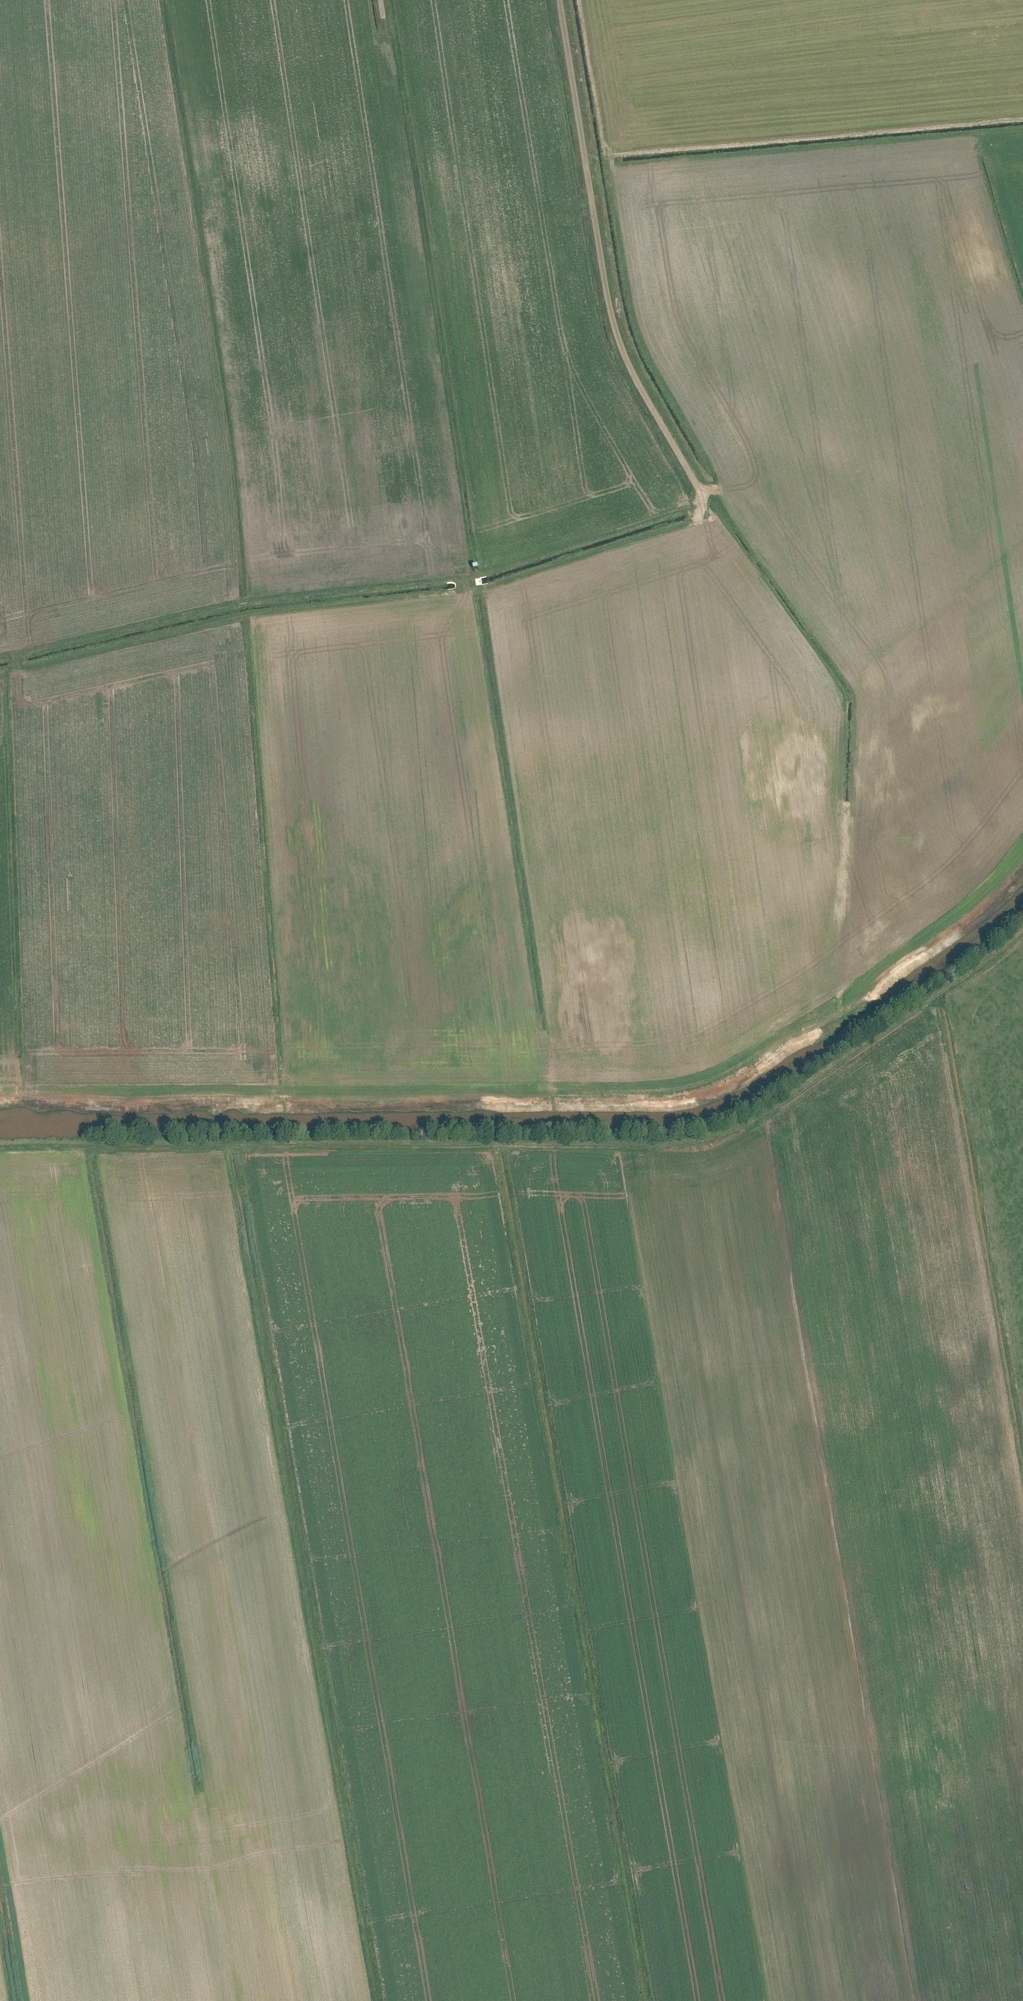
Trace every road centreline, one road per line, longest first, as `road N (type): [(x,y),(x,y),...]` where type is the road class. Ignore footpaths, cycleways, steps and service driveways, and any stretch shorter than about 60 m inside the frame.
road 1 (track): [(1022,885),(964,936),(779,1062),(727,1097),(697,1106),(0,1112)]
road 2 (unclassified): [(697,484),(631,372),(609,311),(559,0)]

